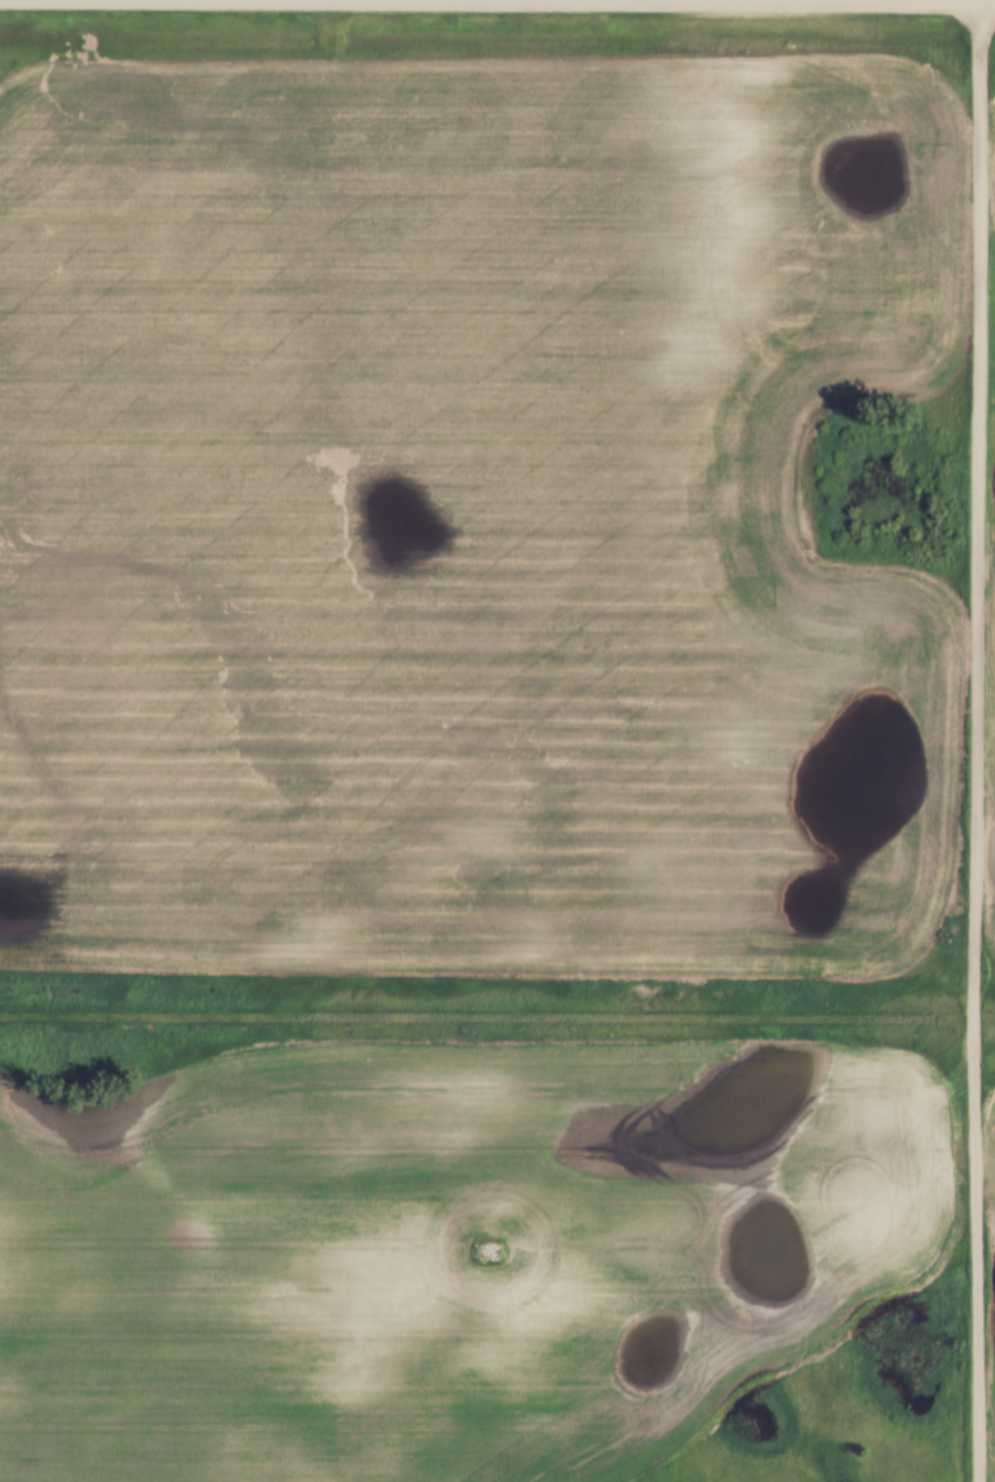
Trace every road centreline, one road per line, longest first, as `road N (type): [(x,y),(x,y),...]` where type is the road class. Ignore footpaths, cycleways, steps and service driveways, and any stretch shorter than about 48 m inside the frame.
road 1 (tertiary): [(994,2),(0,0)]

